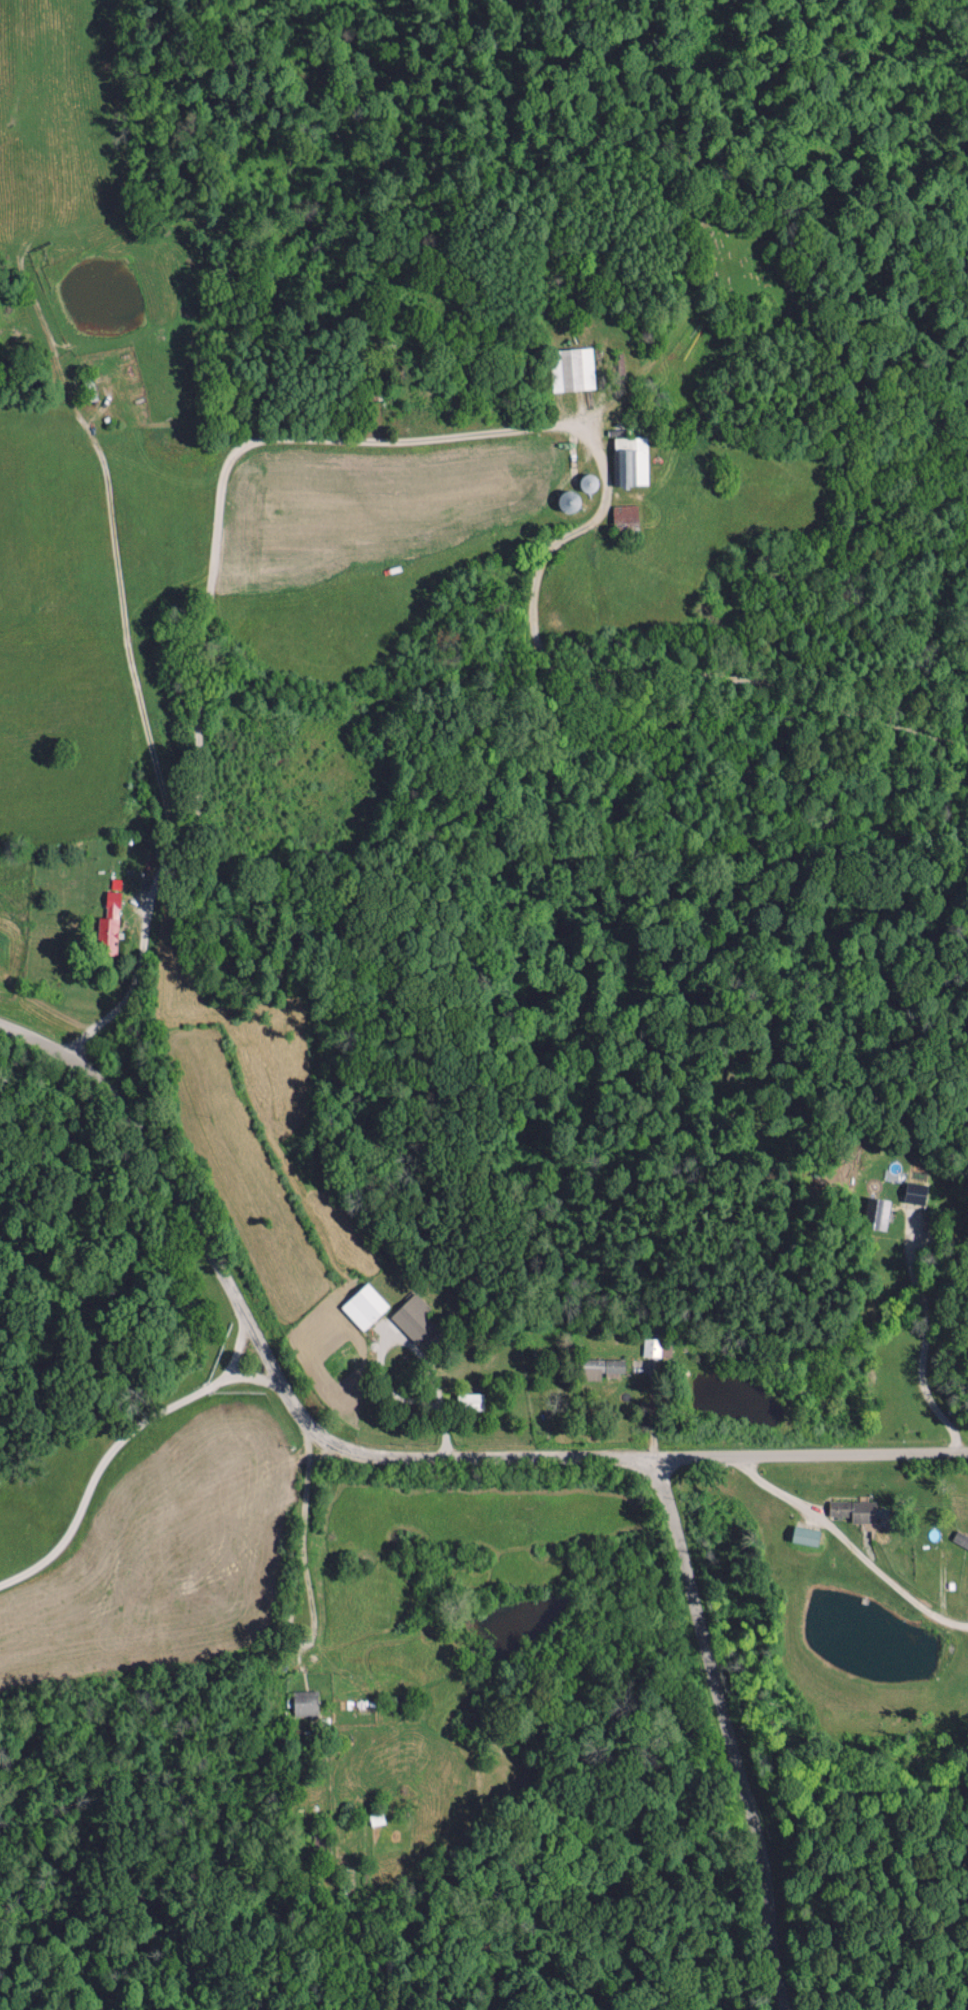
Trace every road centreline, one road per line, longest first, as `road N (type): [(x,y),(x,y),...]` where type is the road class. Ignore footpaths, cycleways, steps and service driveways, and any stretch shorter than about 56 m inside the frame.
road 1 (tertiary): [(967,1455),(522,1463),(351,1452),(288,1403),(121,1095),(65,1046),(0,1015)]
road 2 (tertiary): [(786,2009),(690,1584),(652,1462)]

